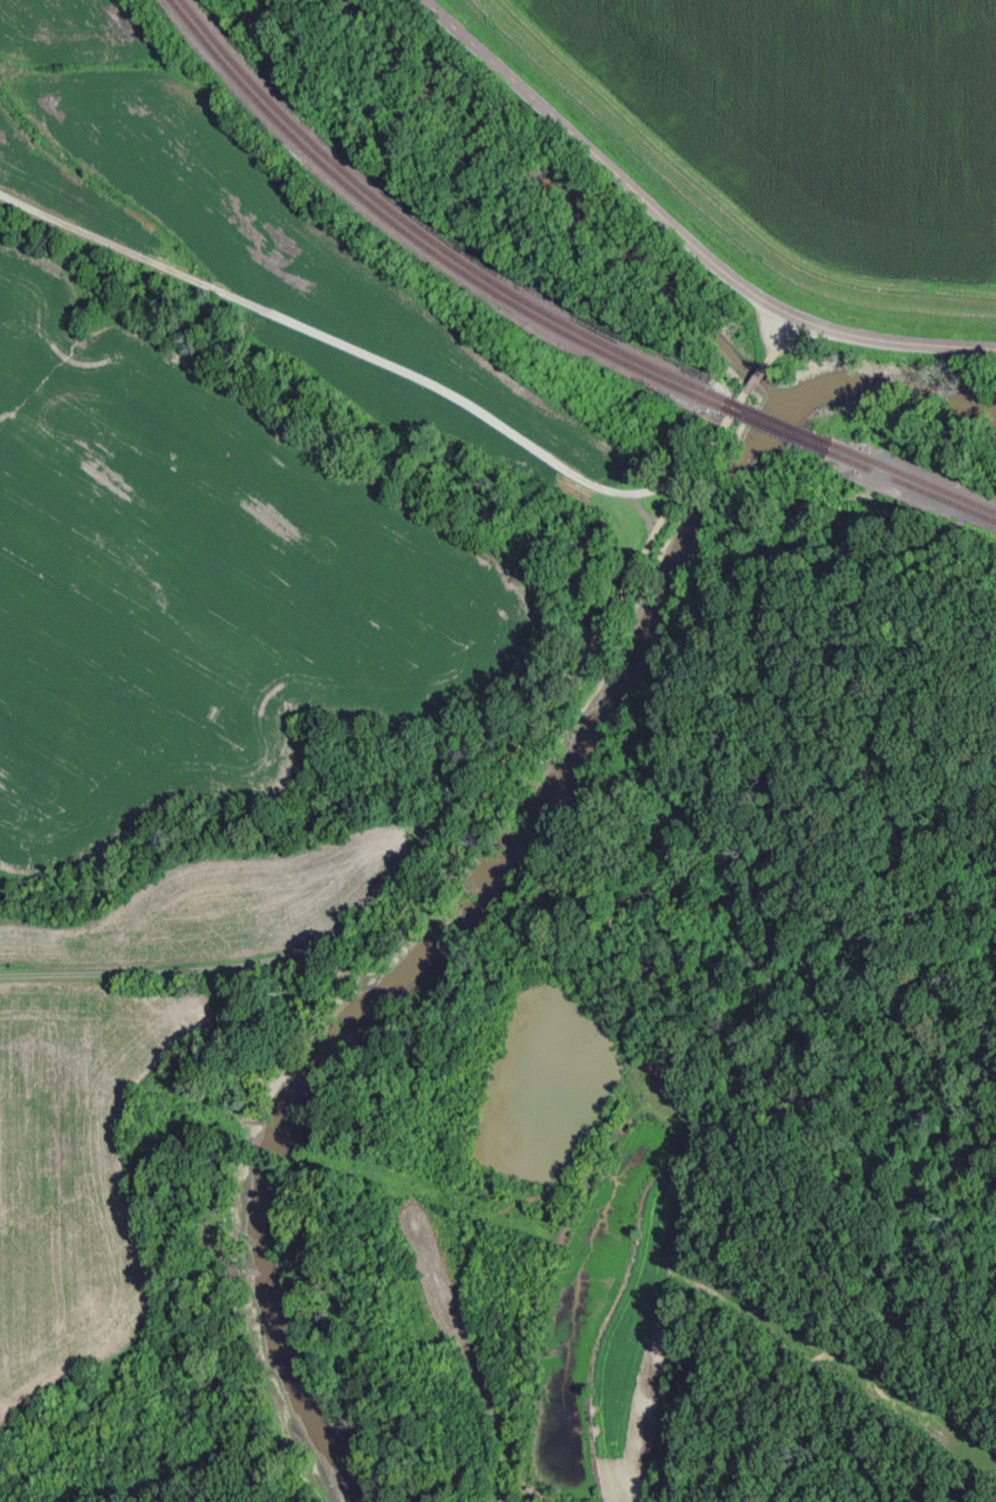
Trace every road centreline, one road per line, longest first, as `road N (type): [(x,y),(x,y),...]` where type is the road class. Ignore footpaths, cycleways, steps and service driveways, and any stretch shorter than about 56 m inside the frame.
road 1 (residential): [(995,348),(878,342),(801,323),(745,290),(432,0)]

